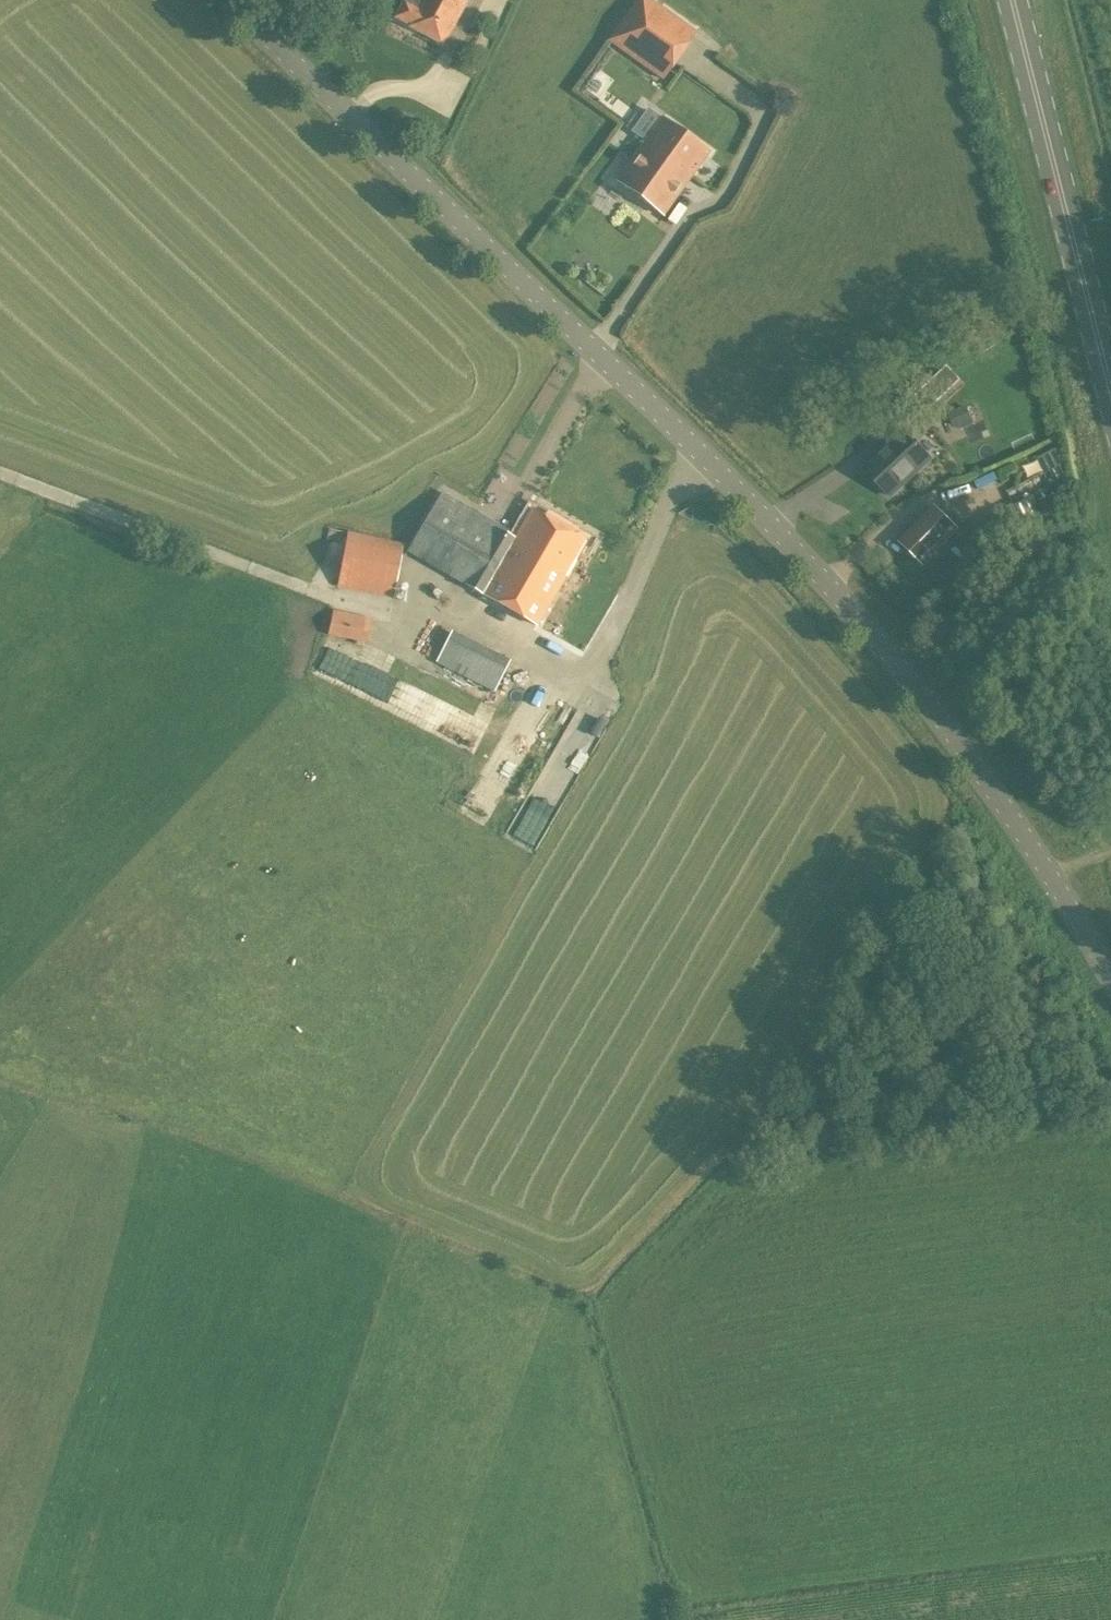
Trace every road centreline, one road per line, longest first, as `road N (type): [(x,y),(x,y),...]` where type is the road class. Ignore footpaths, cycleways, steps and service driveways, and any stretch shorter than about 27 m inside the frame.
road 1 (unclassified): [(1110,976),(941,712),(840,592),(703,449),(231,0)]
road 2 (track): [(404,617),(0,472)]
road 3 (primary): [(1110,390),(1013,0)]

